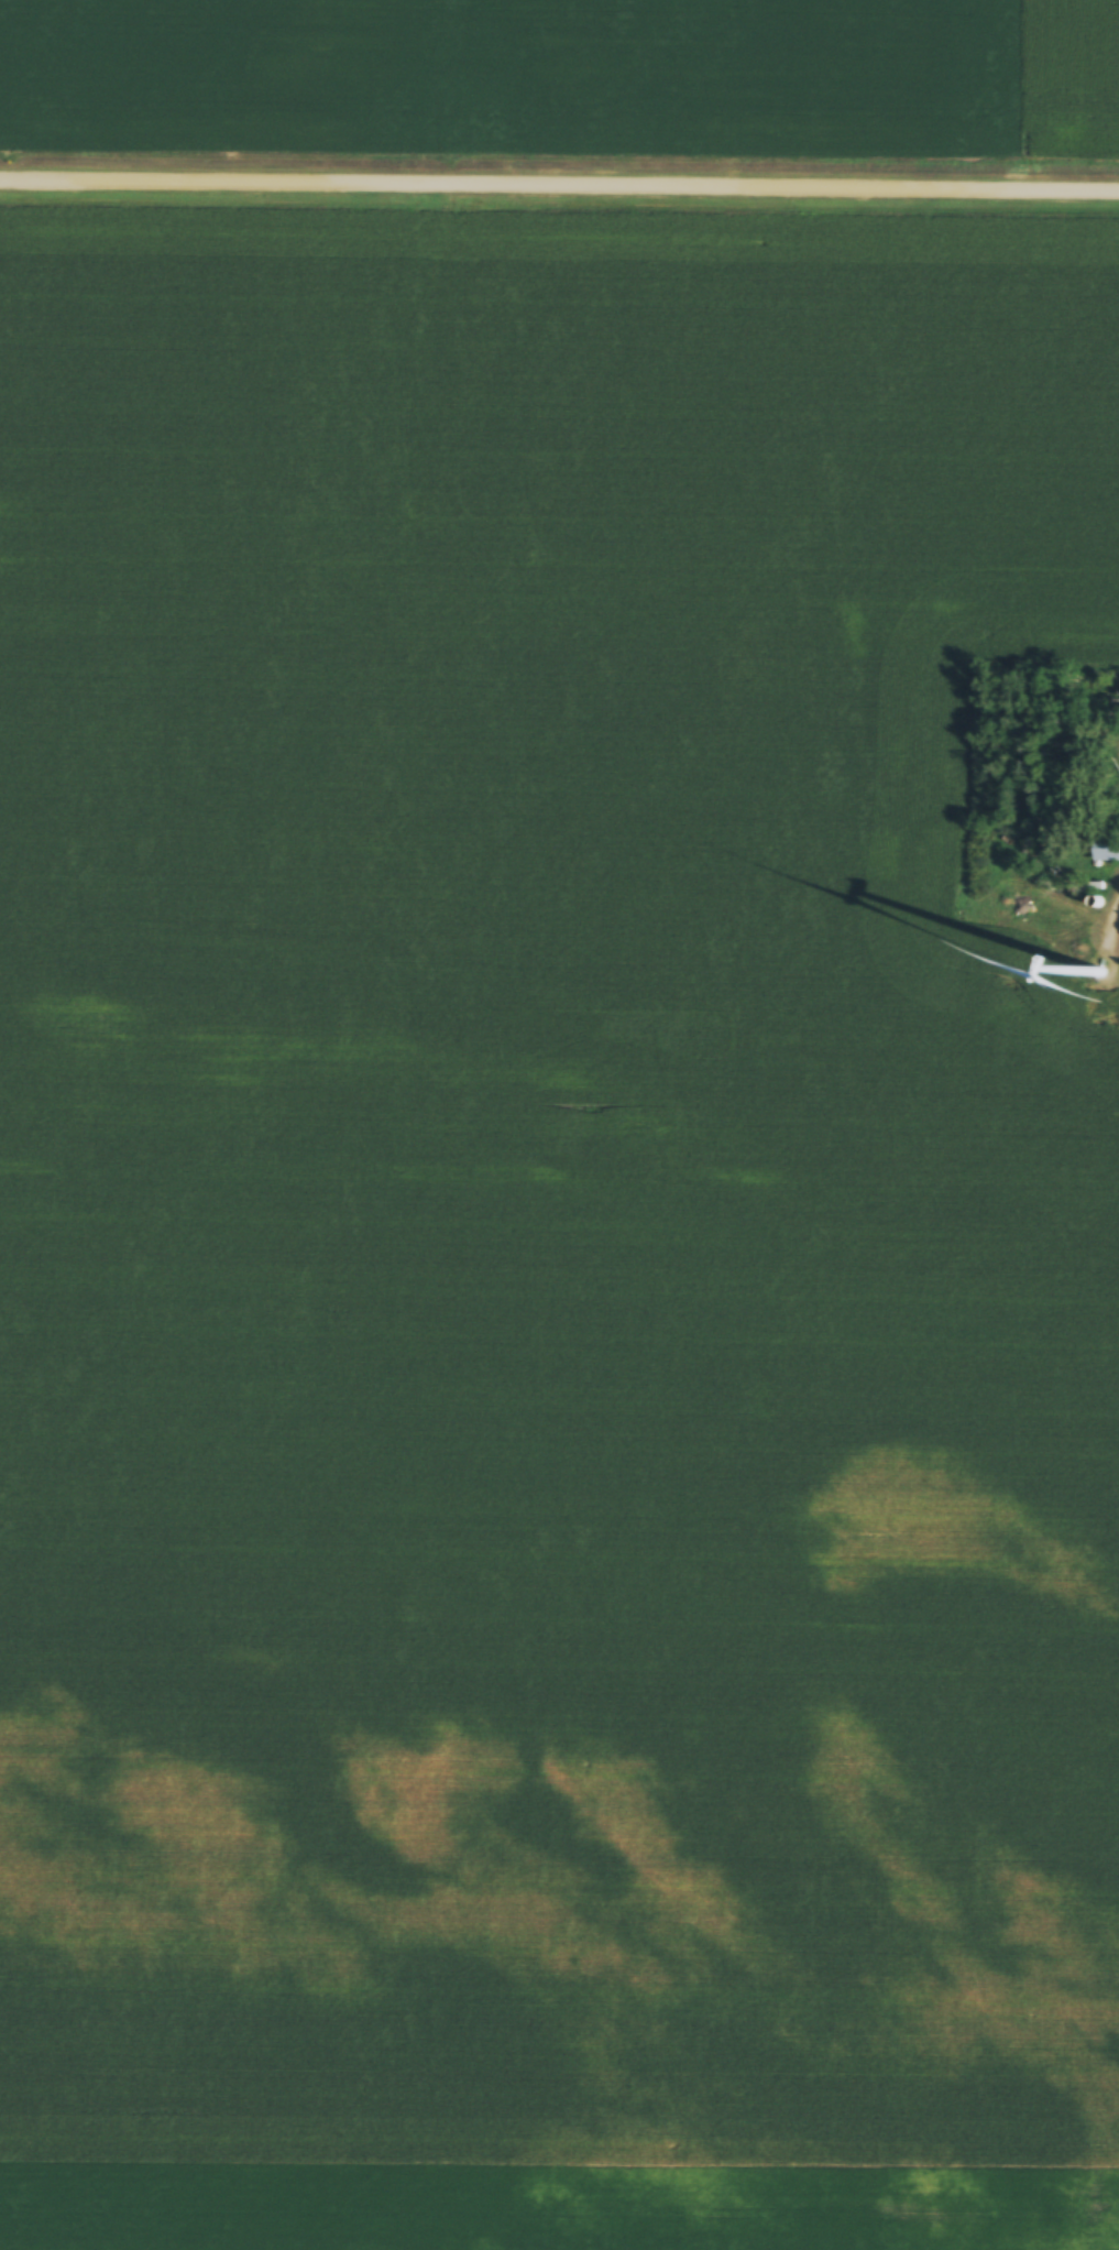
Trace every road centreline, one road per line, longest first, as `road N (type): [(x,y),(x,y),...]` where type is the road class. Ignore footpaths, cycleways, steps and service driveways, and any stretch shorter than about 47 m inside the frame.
road 1 (residential): [(1118,191),(0,181)]

